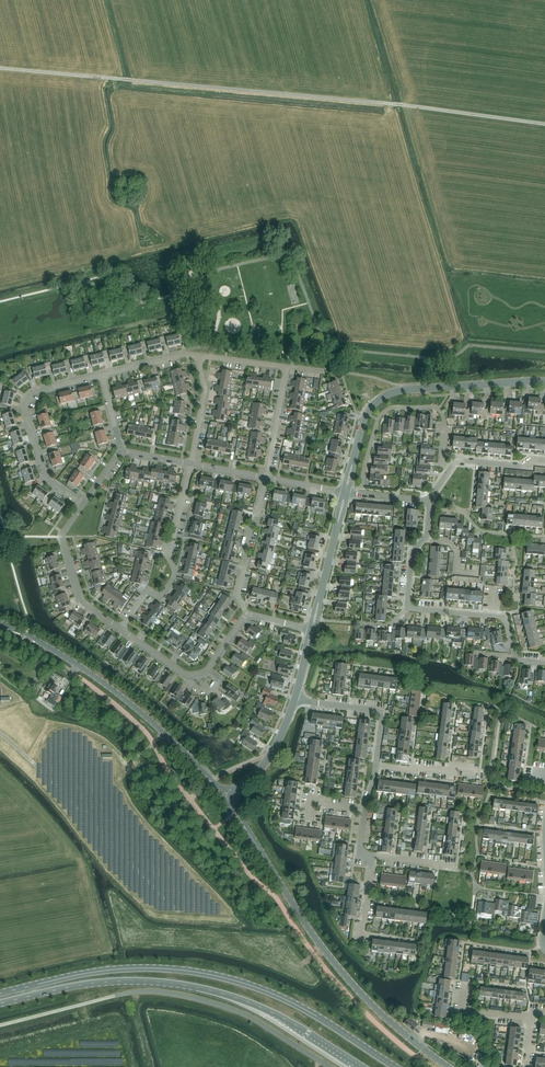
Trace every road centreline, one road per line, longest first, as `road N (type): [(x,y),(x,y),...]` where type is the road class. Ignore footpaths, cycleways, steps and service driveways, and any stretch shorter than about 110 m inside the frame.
road 1 (track): [(0,68),(544,124)]
road 2 (primary): [(396,1066),(282,998),(192,971),(112,969),(0,993)]
road 3 (primary): [(0,1003),(102,982),(186,985),(256,1005),(359,1066)]
road 4 (unclassified): [(0,1025),(125,993),(165,993),(242,1013),(329,1066)]
road 5 (secondary): [(448,1066),(349,980),(262,853)]
road 6 (secondary): [(184,753),(103,682),(0,623)]
road 7 (residential): [(83,504),(46,478),(25,407),(35,391),(102,375)]
road 8 (residential): [(121,629),(148,590),(160,599),(174,578),(167,554),(191,464)]
road 9 (residential): [(121,629),(187,675),(206,671),(246,614)]
road 10 (residential): [(409,607),(505,617),(517,659),(544,664)]
road 11 (residential): [(83,504),(63,541),(82,601),(121,629)]
road 12 (residential): [(246,614),(238,595),(244,554),(266,478)]
road 13 (residential): [(376,765),(381,713),(295,698)]
road 14 (tertiary): [(544,382),(408,389)]
road 15 (residential): [(361,494),(380,416),(431,407)]

